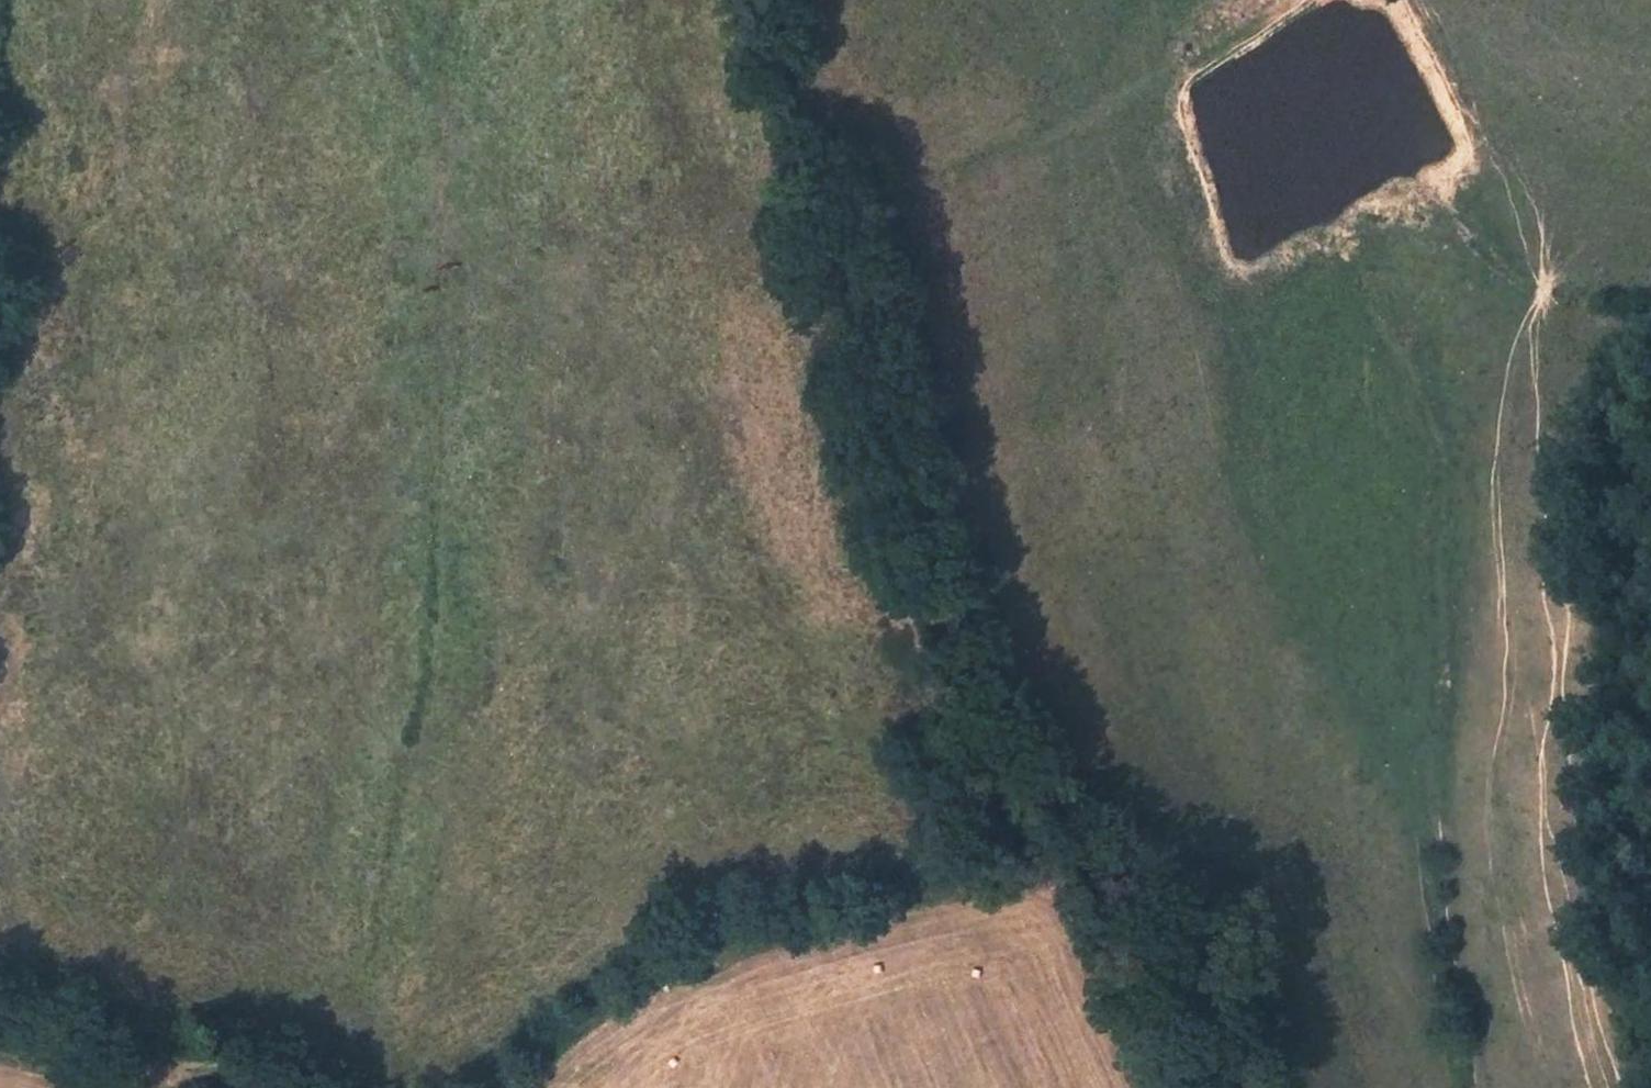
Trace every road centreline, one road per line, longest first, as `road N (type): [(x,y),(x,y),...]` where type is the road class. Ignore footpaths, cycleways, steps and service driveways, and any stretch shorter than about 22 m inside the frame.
road 1 (track): [(770,0),(784,68),(869,281),(892,387),(970,645),(1230,1087)]

